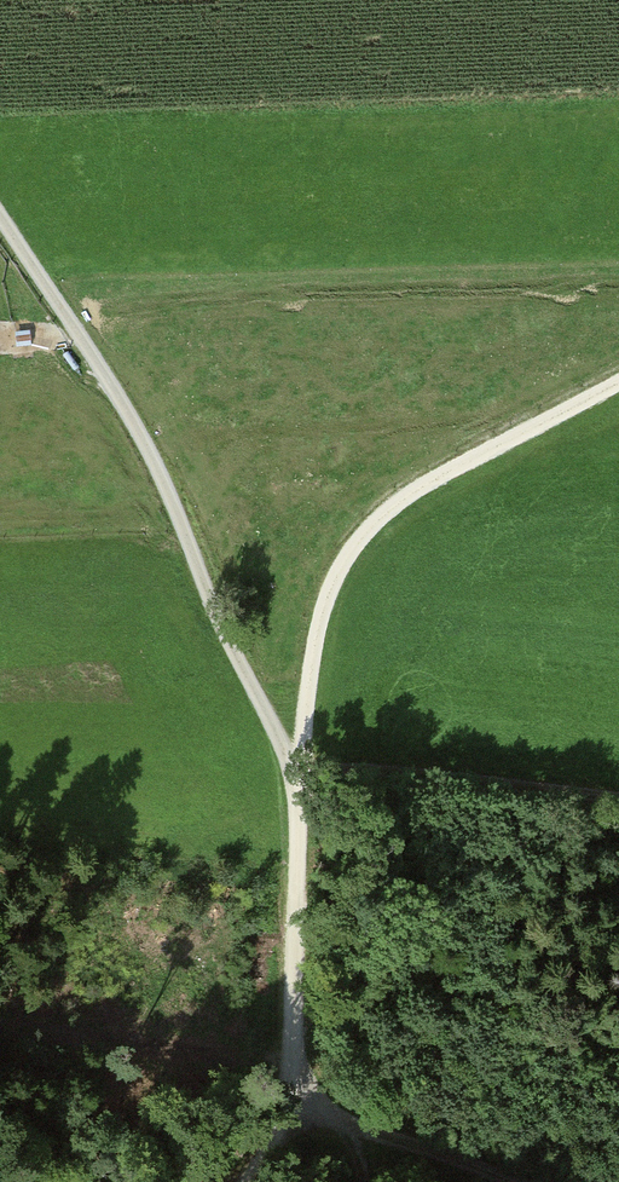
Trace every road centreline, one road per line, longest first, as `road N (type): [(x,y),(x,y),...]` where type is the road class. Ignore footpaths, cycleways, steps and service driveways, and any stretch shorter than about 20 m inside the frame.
road 1 (track): [(249,1181),(297,1091),(295,773),(138,431),(0,214)]
road 2 (track): [(618,384),(435,477),(350,548),(318,622),(295,773),(405,773),(618,803)]
road 3 (track): [(507,1181),(336,1115)]

